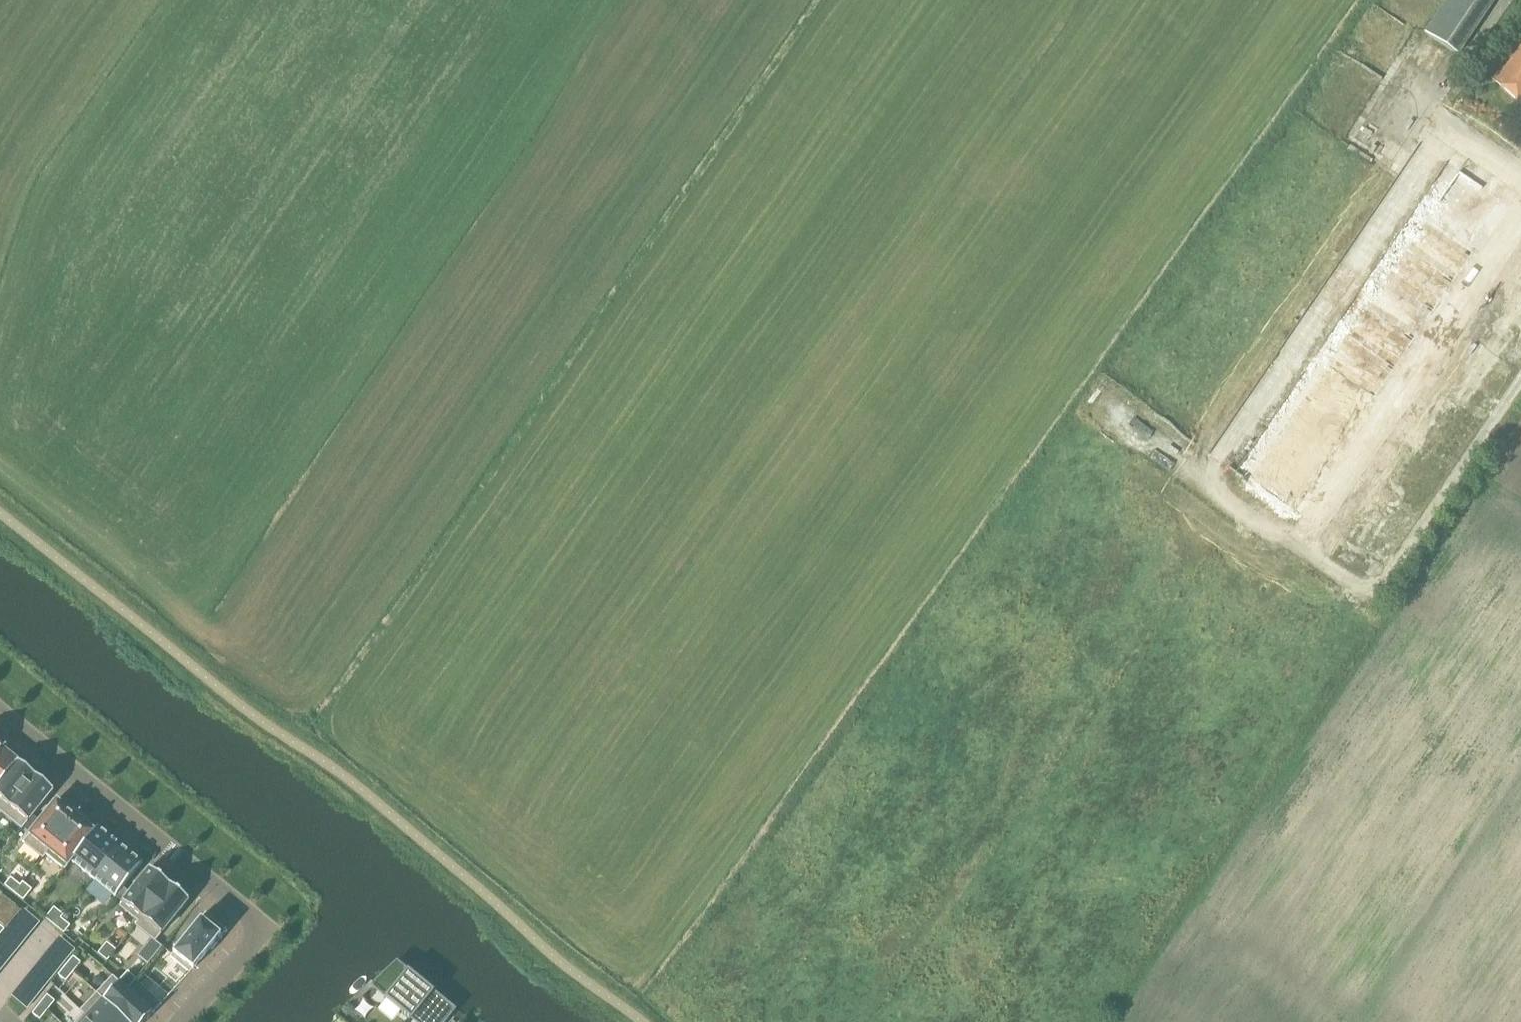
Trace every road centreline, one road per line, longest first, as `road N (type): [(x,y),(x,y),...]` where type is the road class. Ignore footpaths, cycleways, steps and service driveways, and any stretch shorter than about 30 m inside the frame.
road 1 (residential): [(180,1021),(247,950),(254,922),(0,713)]

